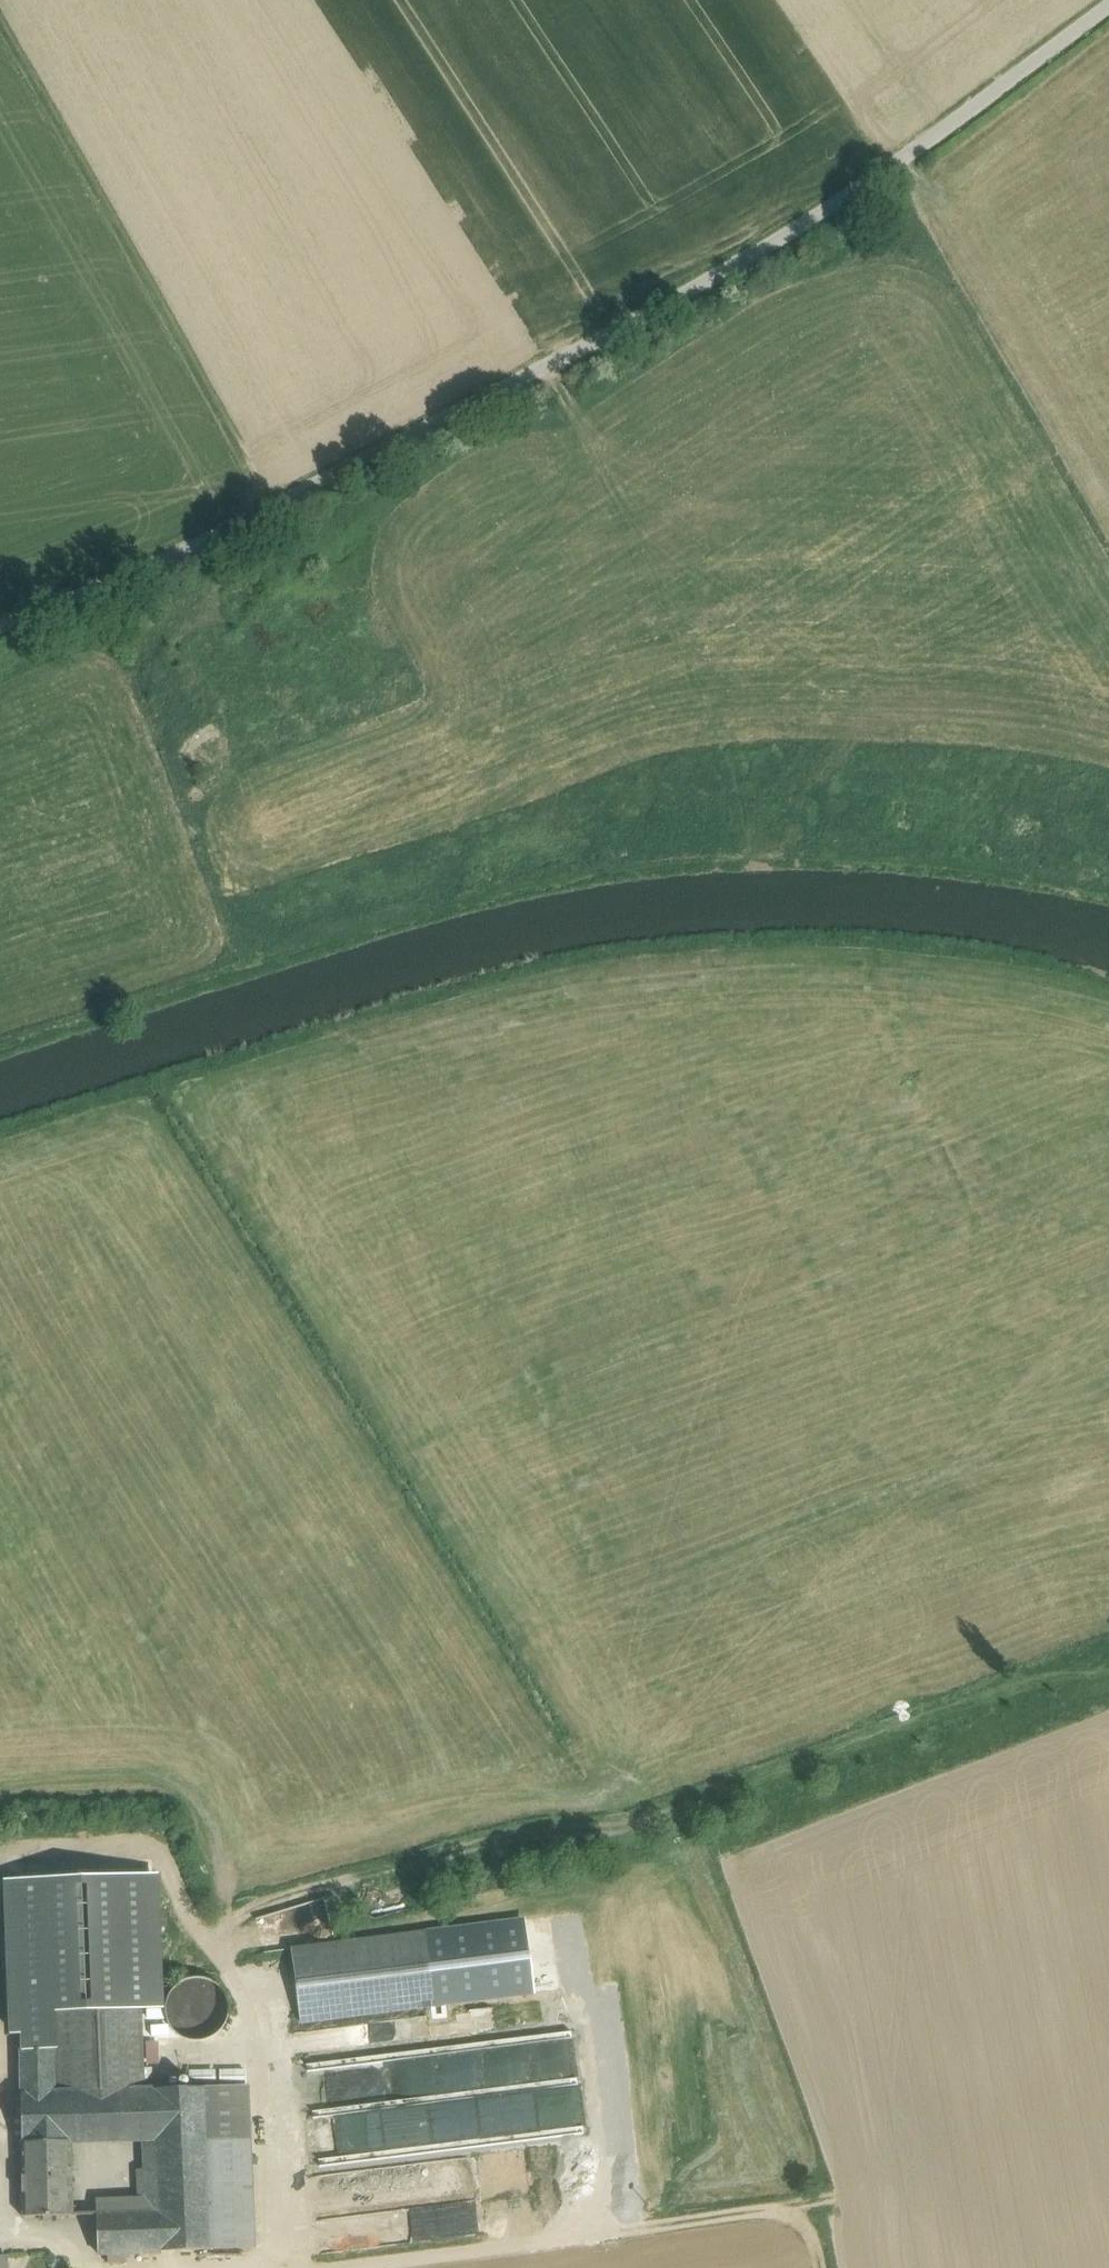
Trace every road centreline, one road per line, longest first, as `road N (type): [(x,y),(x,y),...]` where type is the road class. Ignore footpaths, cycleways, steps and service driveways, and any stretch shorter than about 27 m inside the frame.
road 1 (unclassified): [(0,632),(142,573),(812,223),(1108,8)]
road 2 (track): [(522,2267),(815,2246),(821,2267)]

